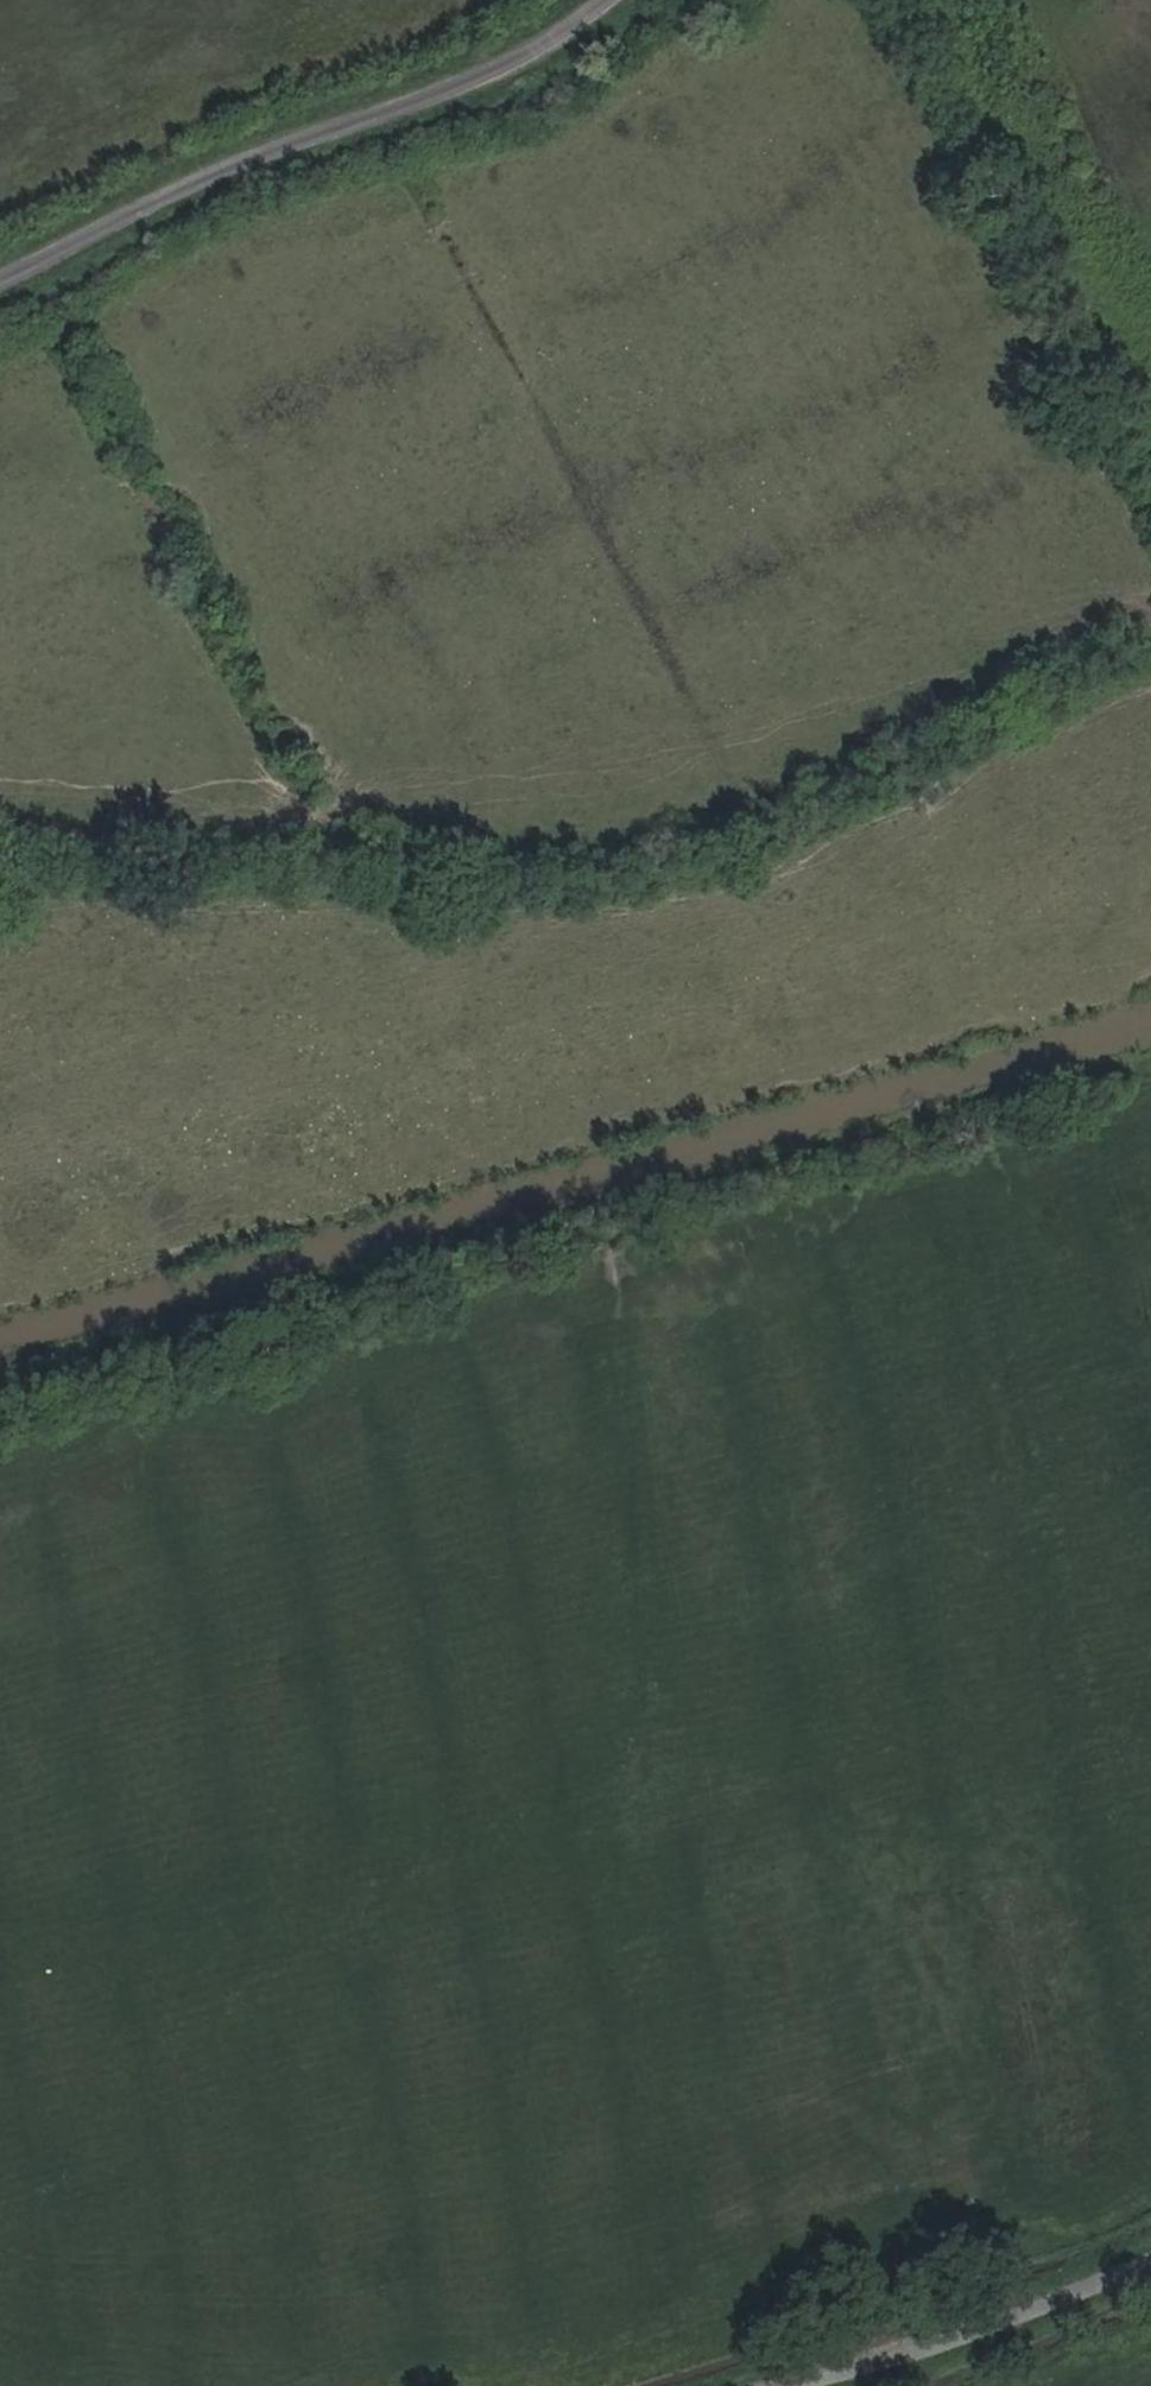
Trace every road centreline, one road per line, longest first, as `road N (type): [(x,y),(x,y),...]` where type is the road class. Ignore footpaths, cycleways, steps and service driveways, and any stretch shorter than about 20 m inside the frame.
road 1 (unclassified): [(0,286),(308,140),(482,81),(613,0)]
road 2 (unclassified): [(791,2385),(974,2334),(1150,2264)]

